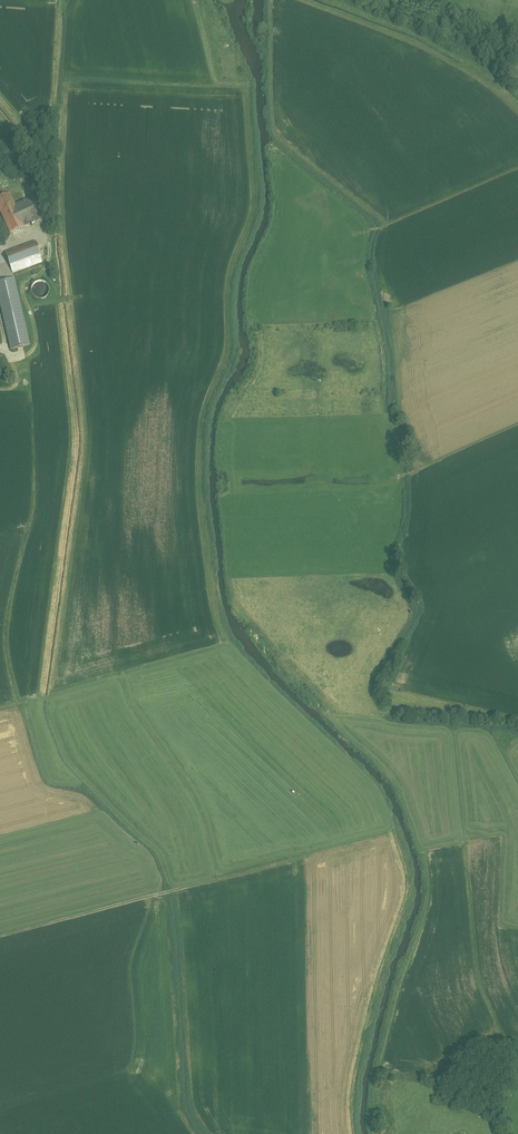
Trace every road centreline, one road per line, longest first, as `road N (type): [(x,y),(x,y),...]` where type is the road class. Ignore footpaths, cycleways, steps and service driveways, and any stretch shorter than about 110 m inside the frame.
road 1 (track): [(517,170),(372,230),(369,255),(391,413),(402,437),(402,478),(517,426)]

